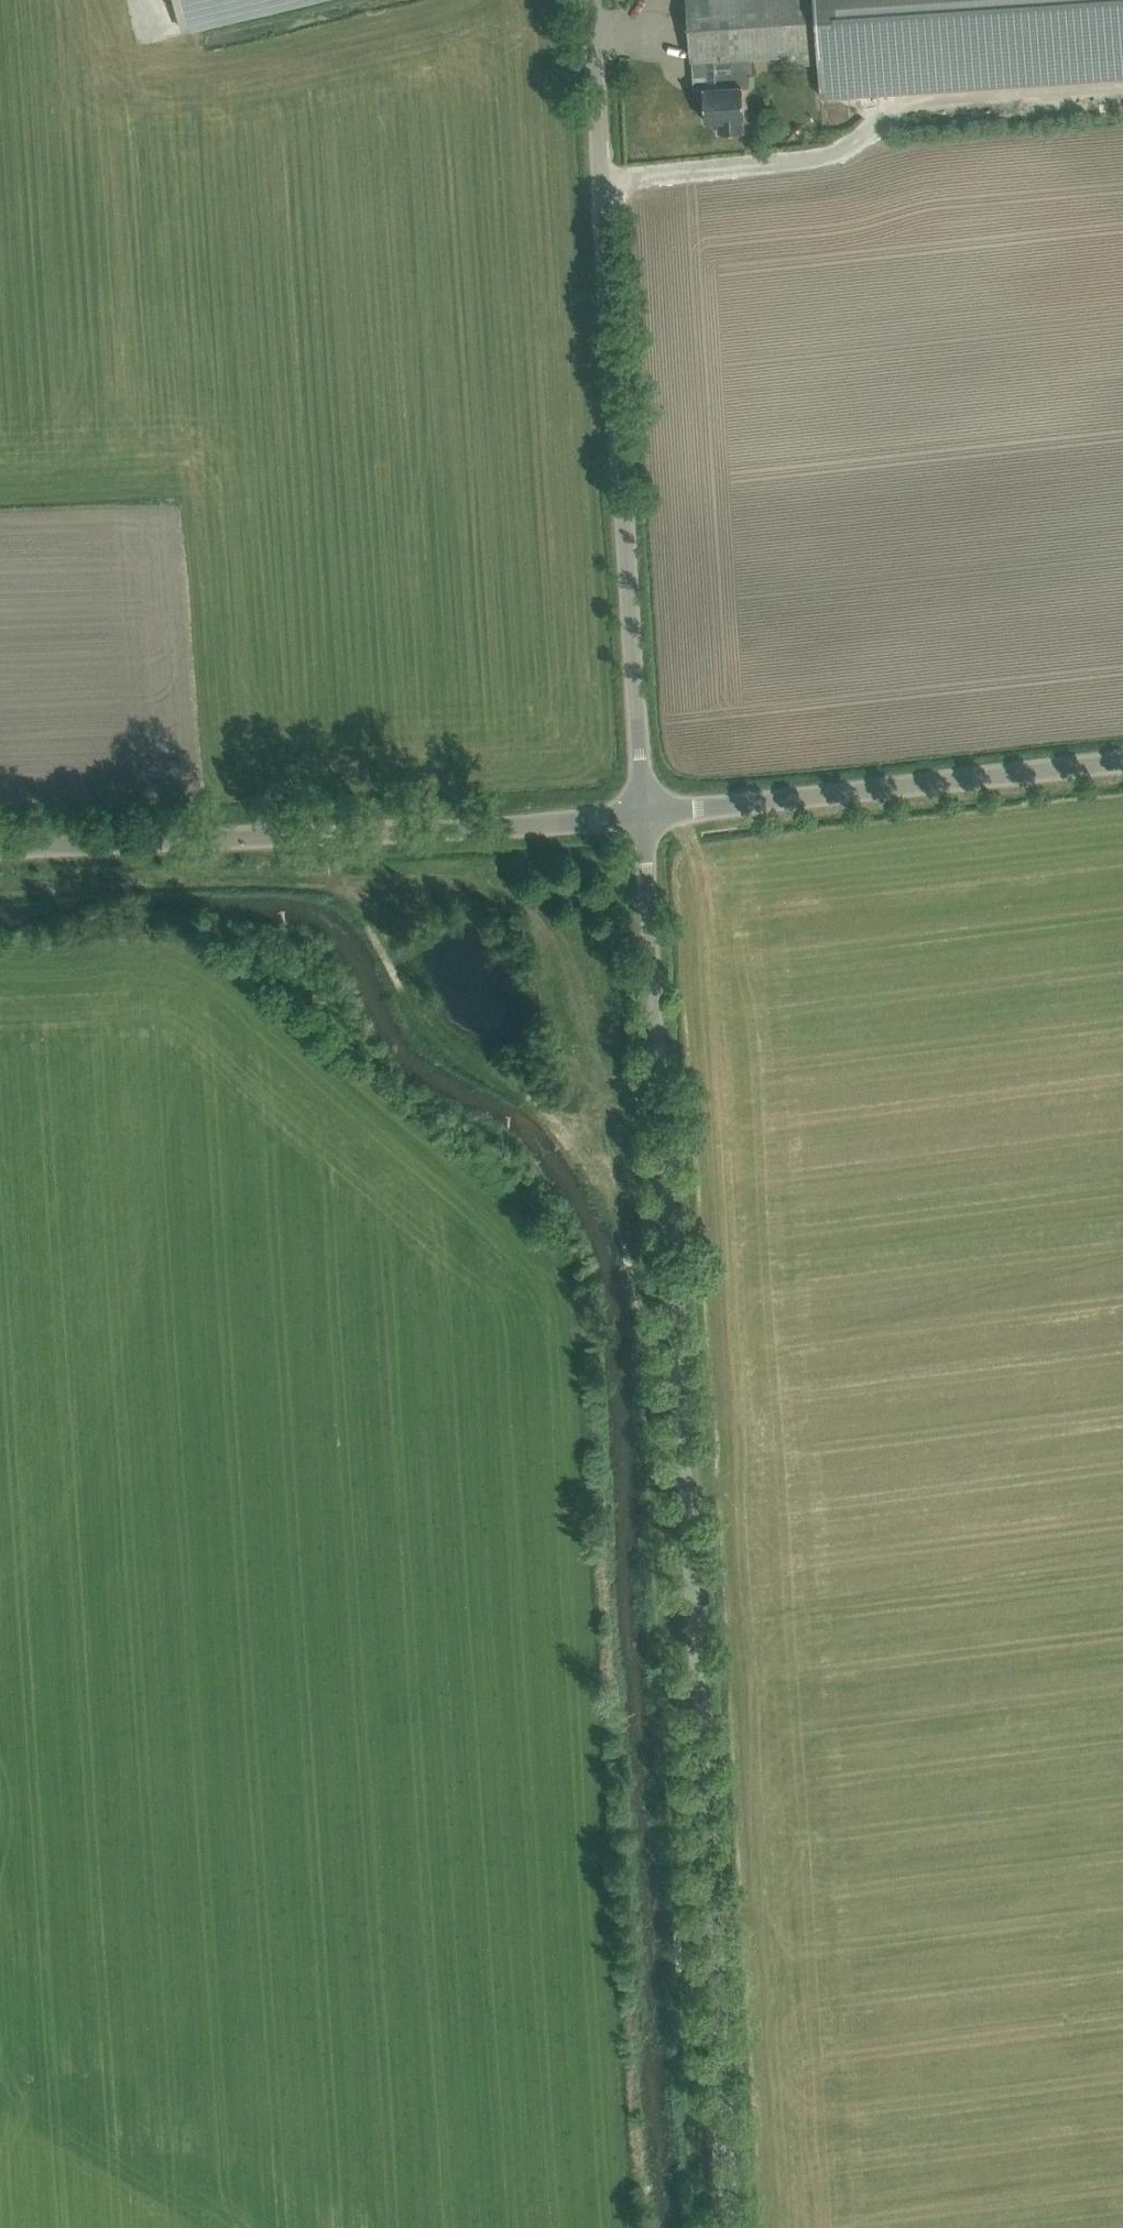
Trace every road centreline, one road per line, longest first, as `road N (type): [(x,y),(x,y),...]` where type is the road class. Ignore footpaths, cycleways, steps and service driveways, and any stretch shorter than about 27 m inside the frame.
road 1 (unclassified): [(731,2227),(643,812)]
road 2 (unclassified): [(643,812),(590,0)]
road 3 (unclassified): [(0,839),(643,812)]
road 4 (unclassified): [(643,812),(1122,761)]

